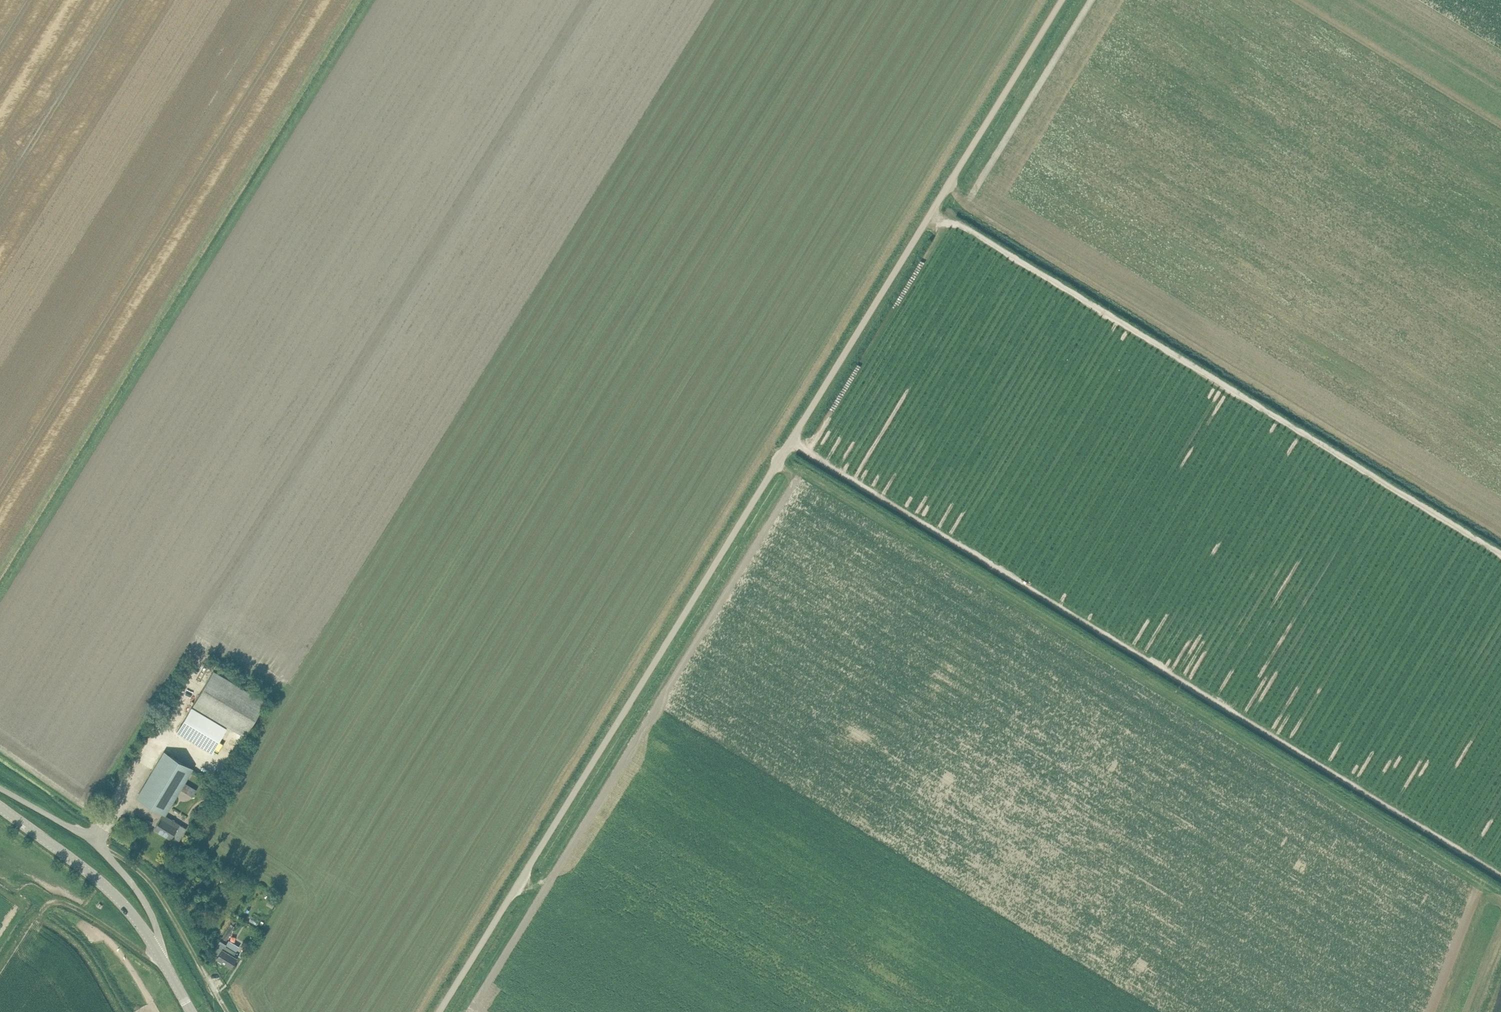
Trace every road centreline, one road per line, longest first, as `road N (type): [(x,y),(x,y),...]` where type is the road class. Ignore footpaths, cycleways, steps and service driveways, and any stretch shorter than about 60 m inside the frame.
road 1 (unclassified): [(439,1011),(1062,0)]
road 2 (tertiary): [(191,1011),(123,904),(0,807)]
road 3 (track): [(102,851),(156,889),(227,1011)]
road 4 (track): [(39,911),(65,903),(161,959)]

